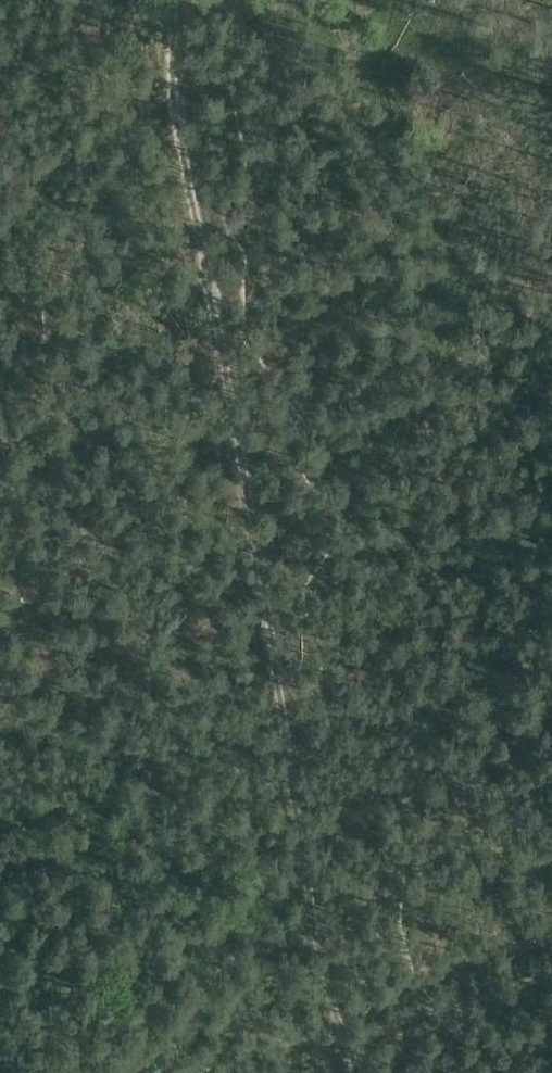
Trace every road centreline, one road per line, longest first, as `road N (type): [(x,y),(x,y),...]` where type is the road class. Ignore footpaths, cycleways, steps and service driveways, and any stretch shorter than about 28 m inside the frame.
road 1 (track): [(173,0),(178,113),(330,1010)]
road 2 (track): [(330,1010),(551,936)]
road 3 (track): [(195,1072),(334,1025)]

